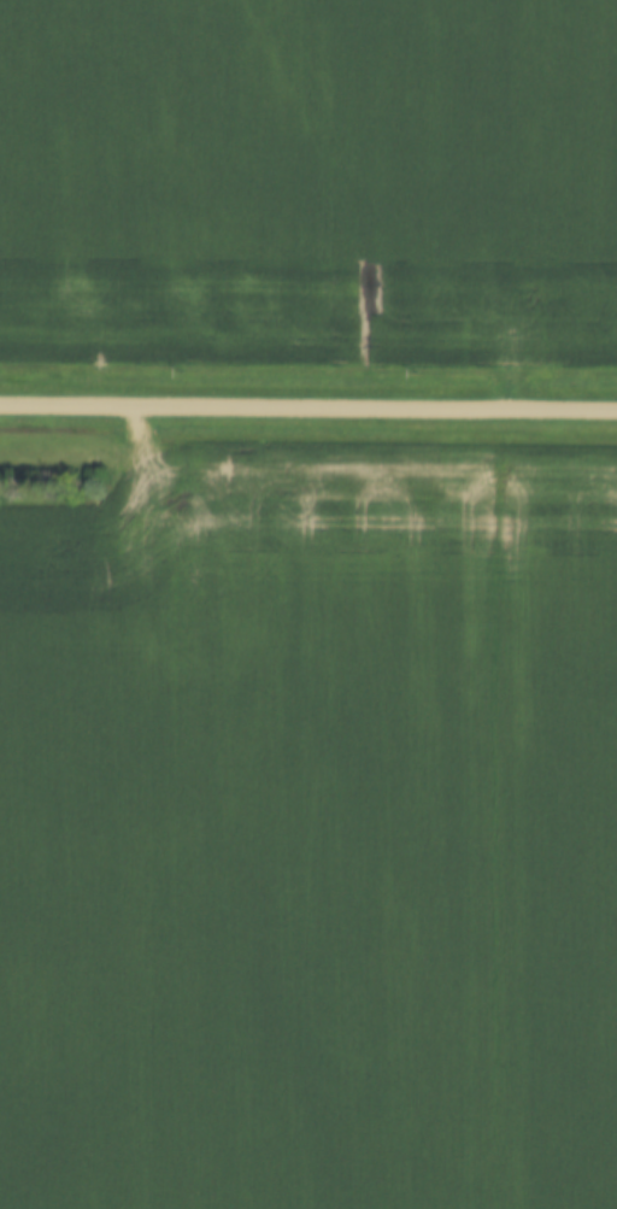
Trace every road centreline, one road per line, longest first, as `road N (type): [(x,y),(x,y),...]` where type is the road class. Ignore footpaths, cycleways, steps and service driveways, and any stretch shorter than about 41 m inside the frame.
road 1 (residential): [(616,411),(0,407)]

